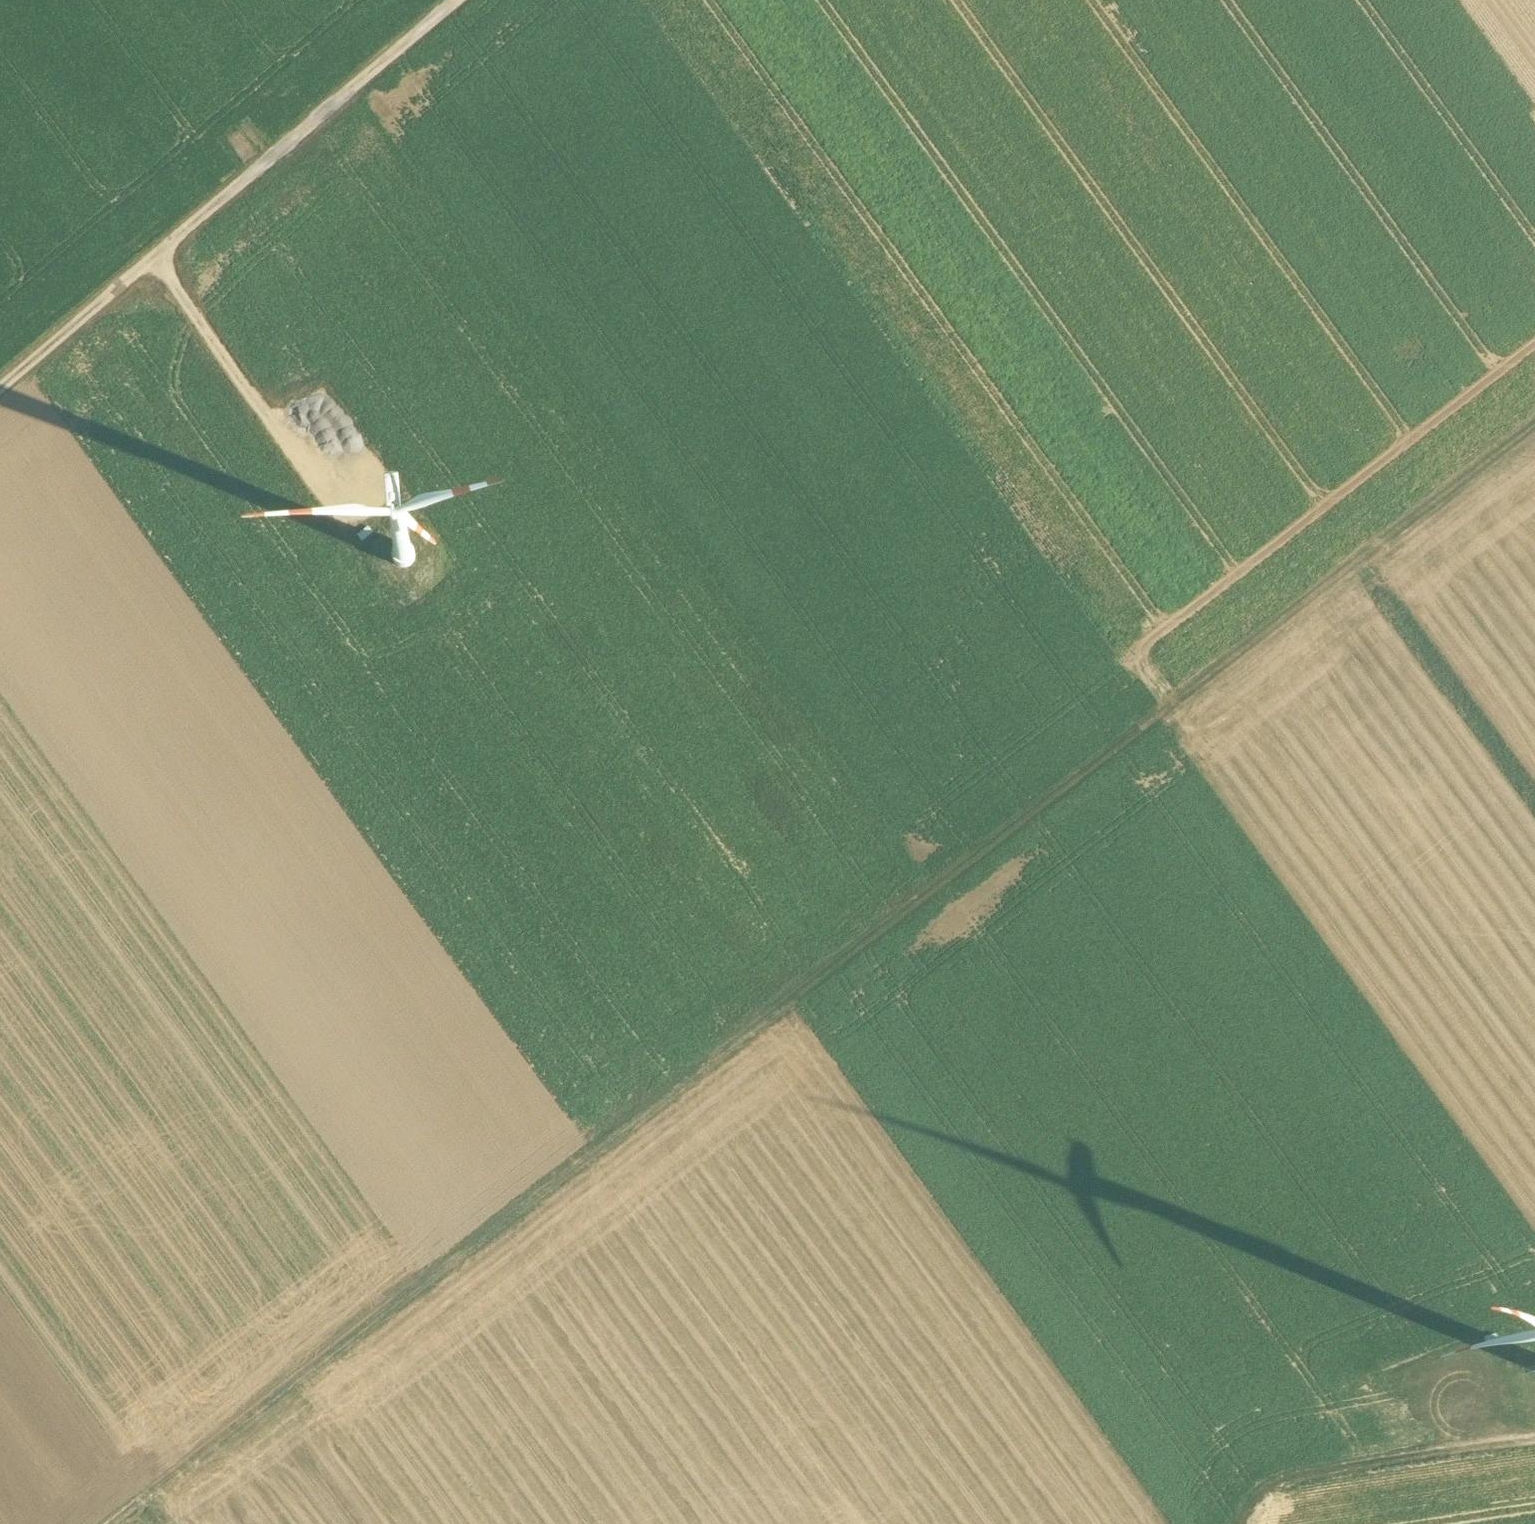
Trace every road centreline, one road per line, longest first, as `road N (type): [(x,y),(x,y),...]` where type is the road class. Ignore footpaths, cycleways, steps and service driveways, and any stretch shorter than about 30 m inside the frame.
road 1 (track): [(118,1523),(1534,429)]
road 2 (track): [(1534,1442),(1278,1484),(1259,1492),(1240,1523)]

